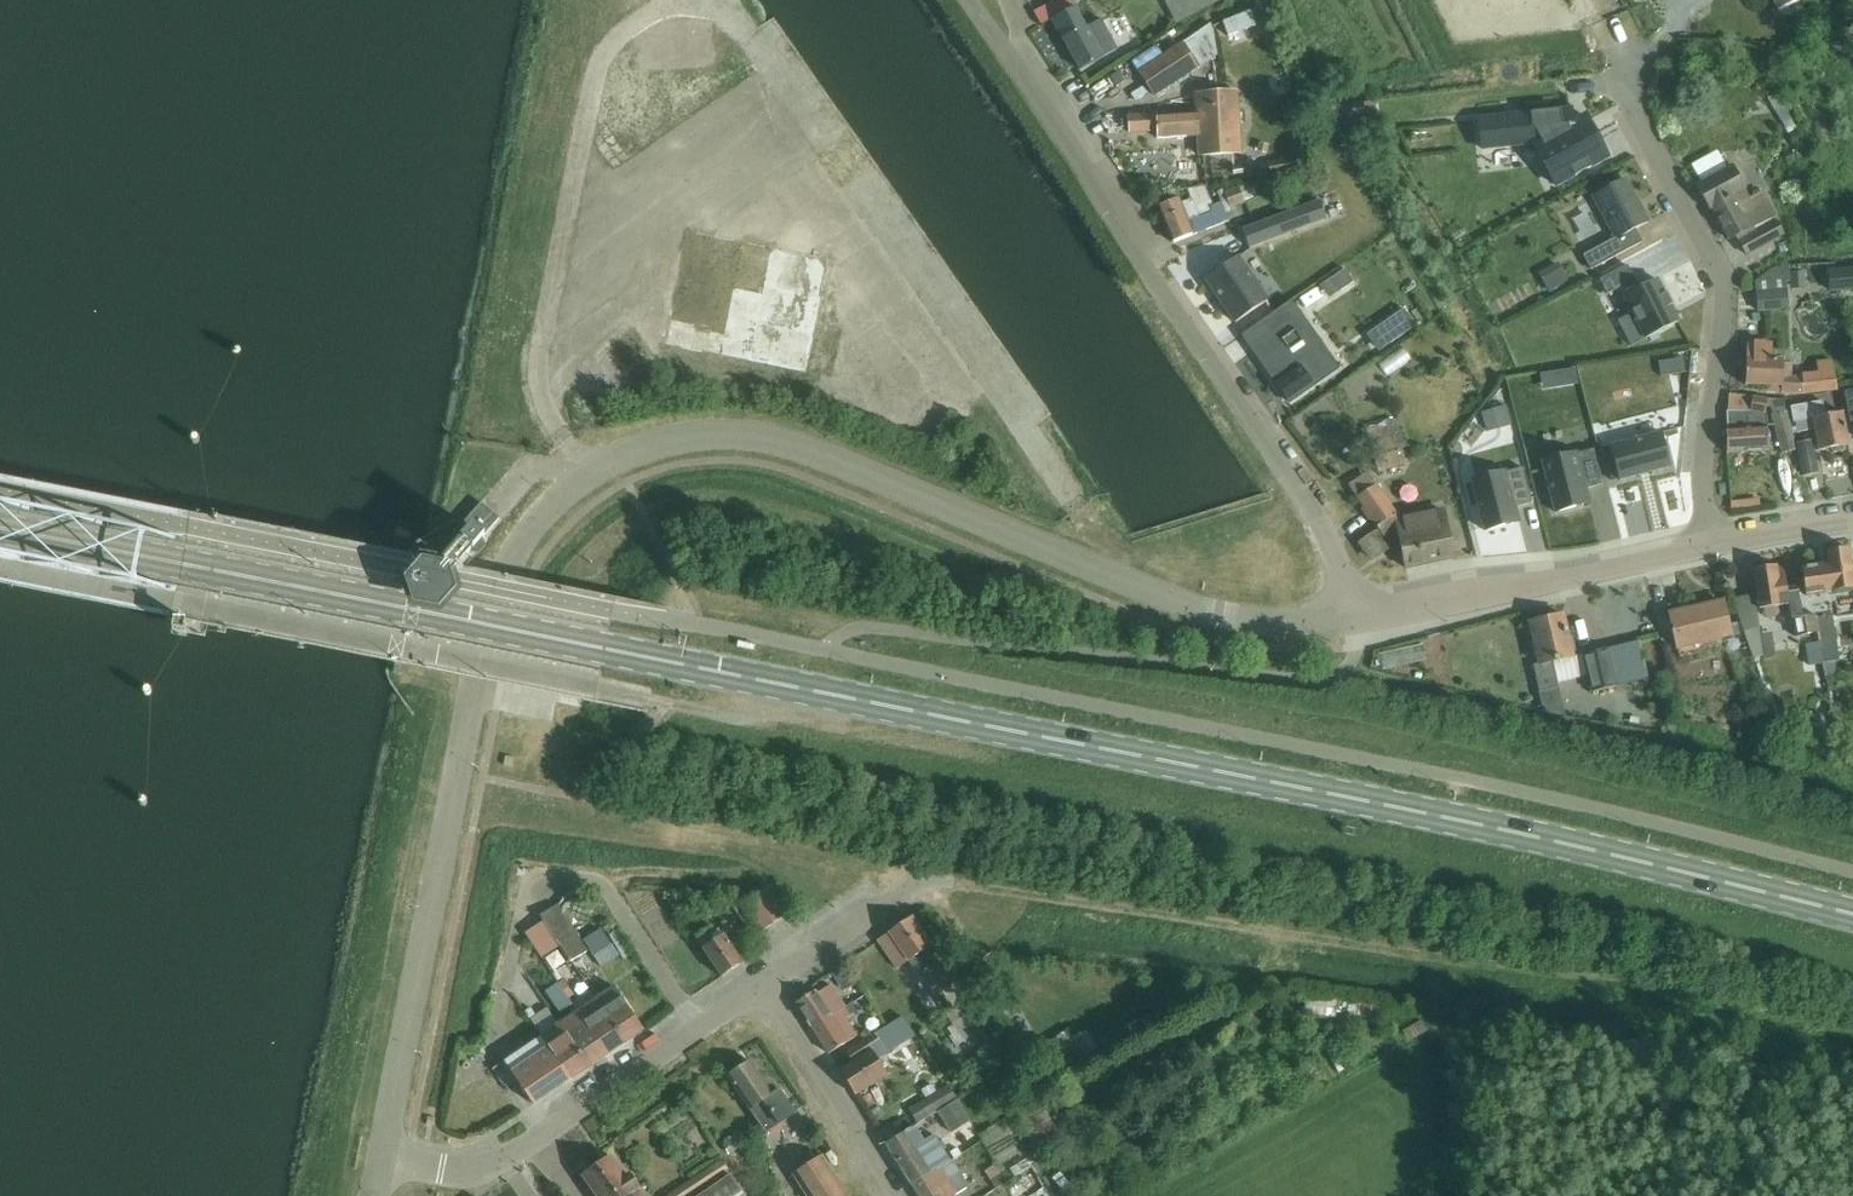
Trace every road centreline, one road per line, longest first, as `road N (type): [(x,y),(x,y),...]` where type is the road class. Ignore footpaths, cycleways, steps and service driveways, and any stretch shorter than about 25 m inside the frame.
road 1 (secondary): [(1852,915),(1285,786),(0,531)]
road 2 (residential): [(1362,617),(1206,614),(793,446),(726,437),(637,449),(580,482),(538,524),(511,564),(491,615),(387,1162)]
road 3 (residential): [(763,985),(911,880),(933,875),(1586,987)]
road 4 (residential): [(1362,617),(1311,510),(967,0)]
road 5 (residential): [(1707,545),(1701,462),(1726,318),(1722,282),(1635,110)]
road 6 (residential): [(497,1019),(530,896),(577,874),(607,889),(694,1029)]
road 7 (residential): [(1362,617),(1707,545)]
road 8 (residential): [(387,1162),(438,1175),(478,1172),(694,1029)]
road 9 (residential): [(898,1195),(763,985)]
road 10 (residential): [(1707,545),(1852,516)]

